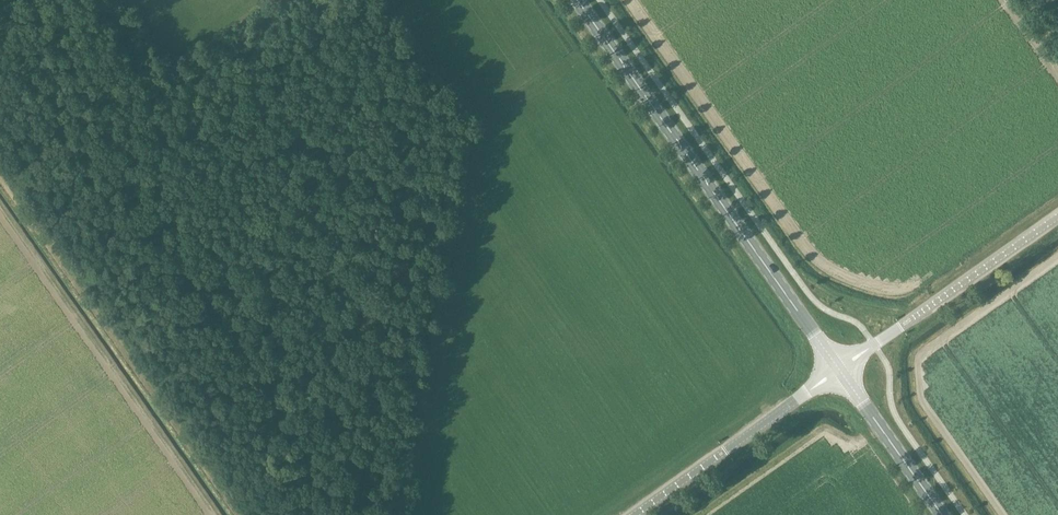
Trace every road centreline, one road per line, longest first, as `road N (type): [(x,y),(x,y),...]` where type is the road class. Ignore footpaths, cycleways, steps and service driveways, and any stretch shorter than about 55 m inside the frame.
road 1 (track): [(273,381),(2,0)]
road 2 (secondary): [(834,362),(578,0)]
road 3 (track): [(239,514),(0,180)]
road 4 (track): [(307,514),(273,381),(272,243),(298,141)]
road 5 (unclassified): [(869,349),(1057,215)]
road 6 (unclassified): [(634,514),(811,389)]
road 7 (secondary): [(942,514),(844,376)]

